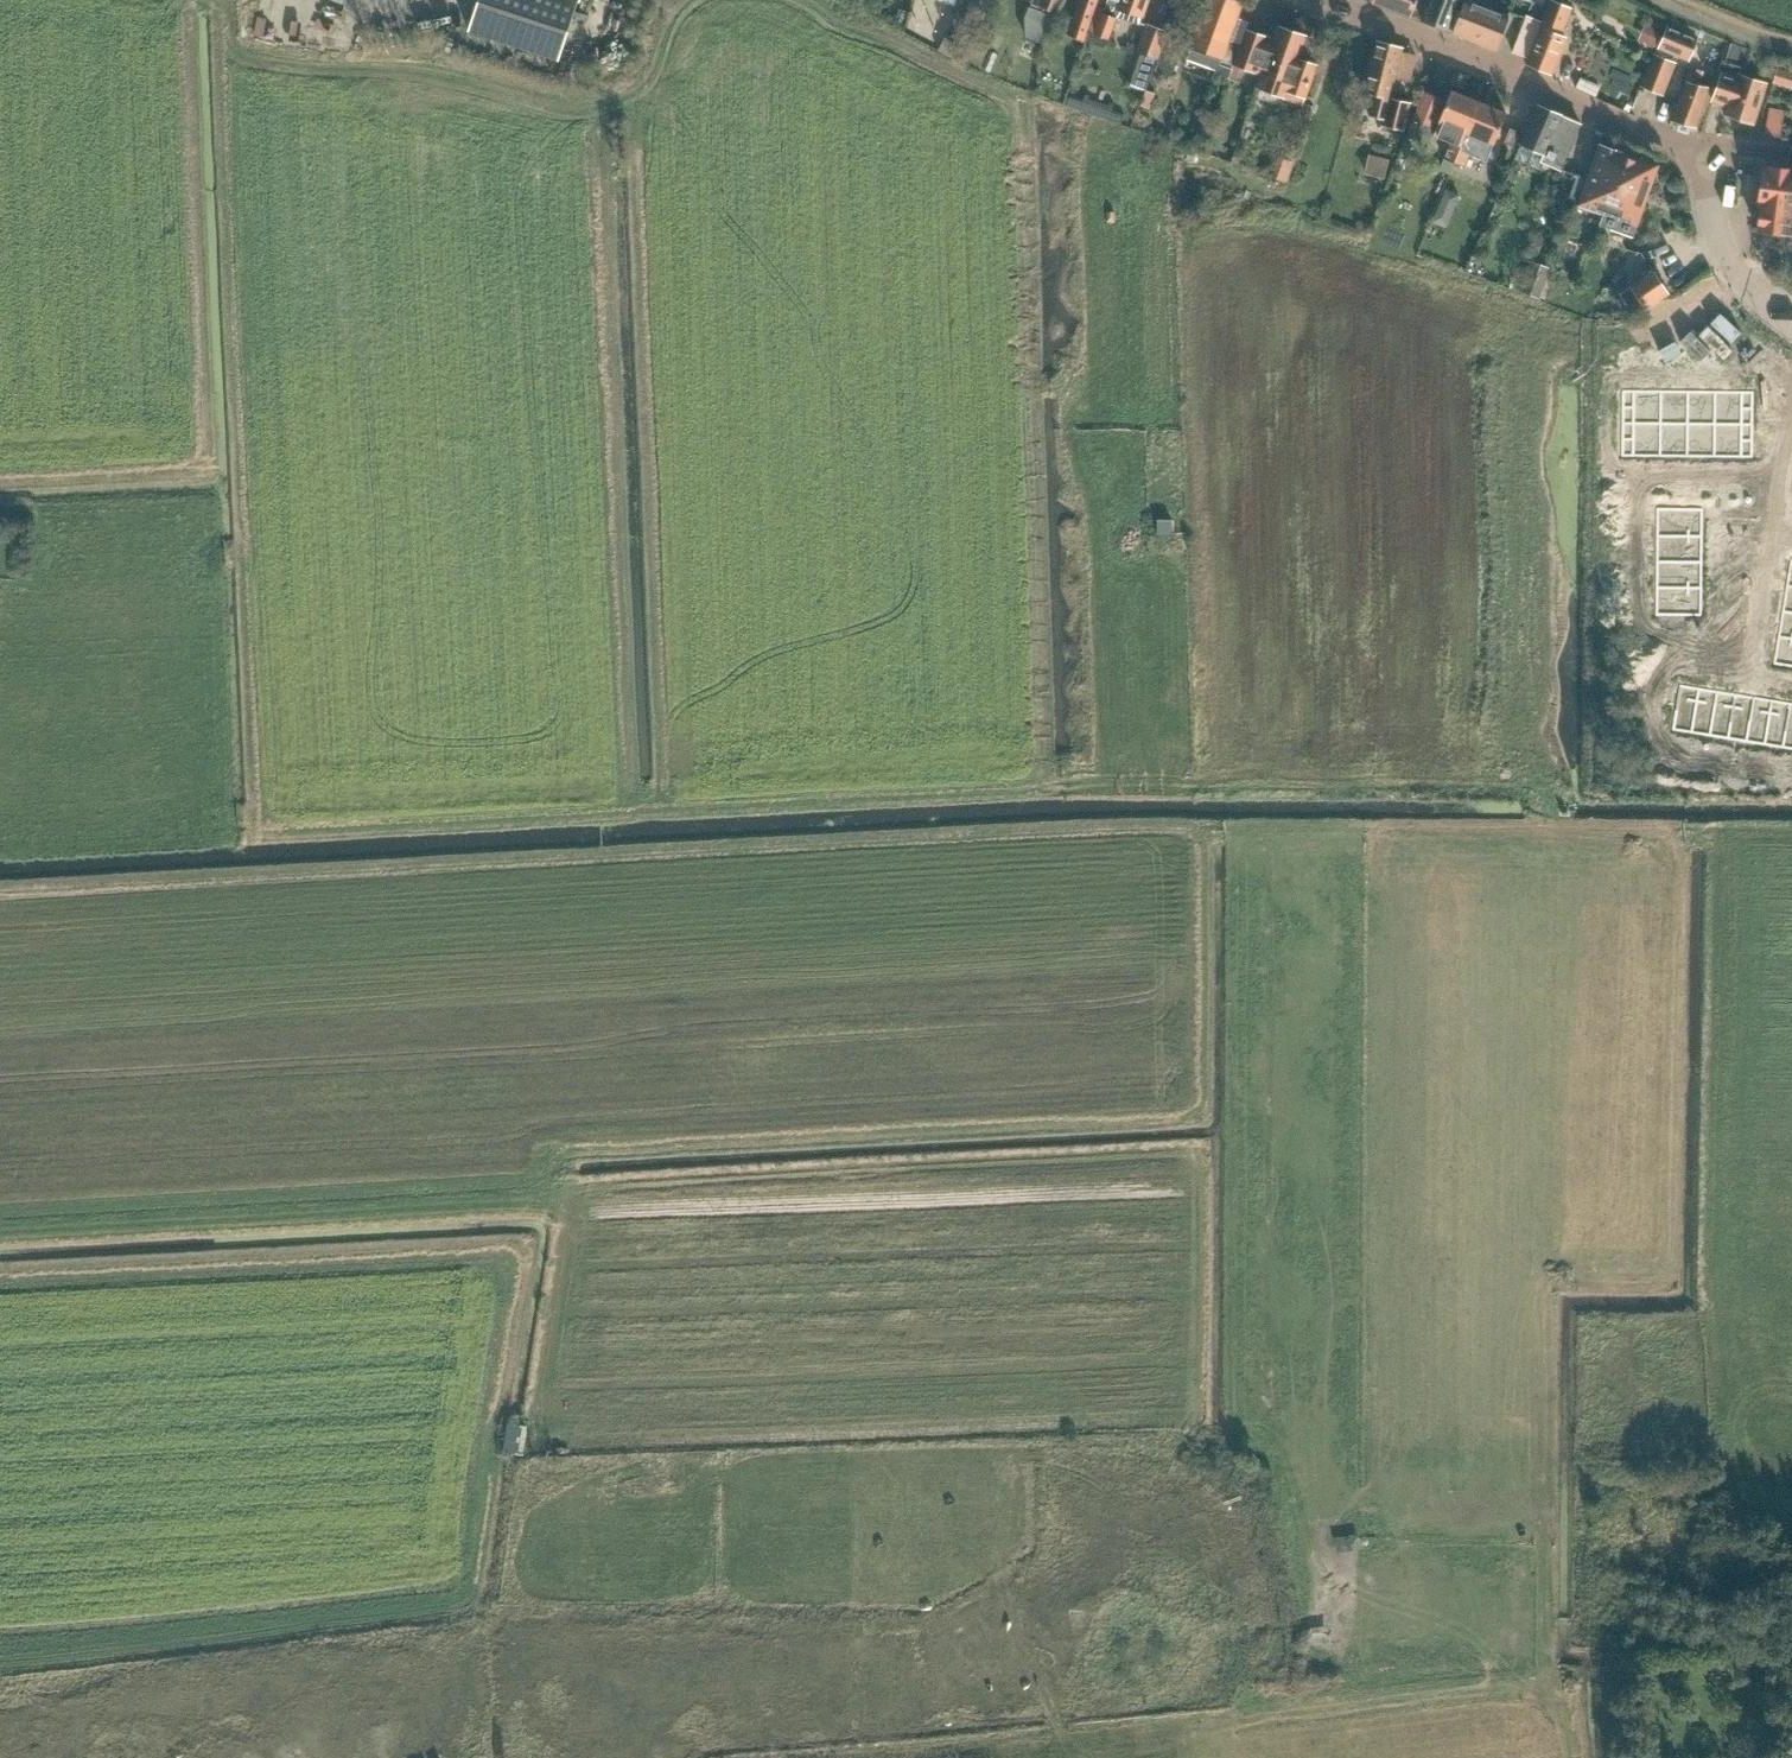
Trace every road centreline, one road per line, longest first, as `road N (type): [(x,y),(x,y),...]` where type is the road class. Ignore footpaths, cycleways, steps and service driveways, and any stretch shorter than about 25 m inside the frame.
road 1 (track): [(0,1237),(539,1206),(555,1219),(558,1235),(527,1411)]
road 2 (tertiary): [(1703,145),(1320,0)]
road 3 (residential): [(1747,654),(1791,419)]
road 4 (residential): [(1703,145),(1726,256),(1791,322)]
road 5 (unclassified): [(1791,50),(1659,0)]

